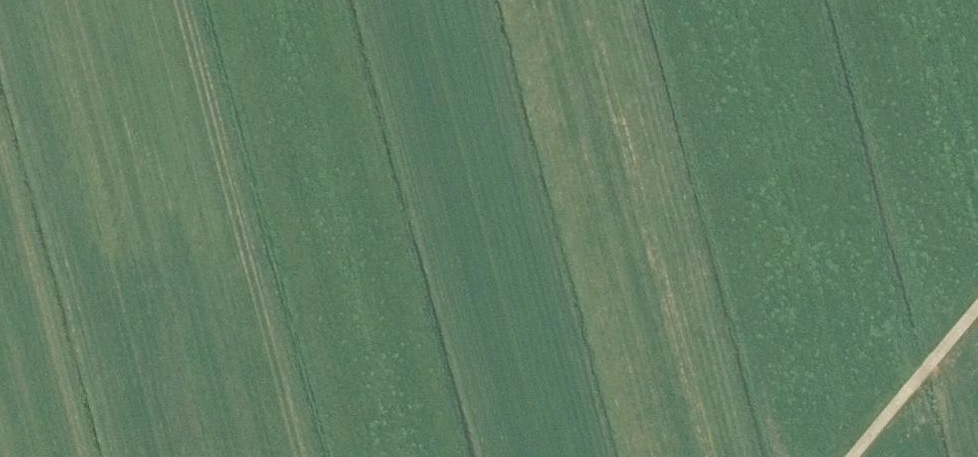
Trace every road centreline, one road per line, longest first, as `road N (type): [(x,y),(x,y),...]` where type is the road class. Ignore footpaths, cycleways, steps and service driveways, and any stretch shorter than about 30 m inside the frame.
road 1 (track): [(852,456),(977,309)]

